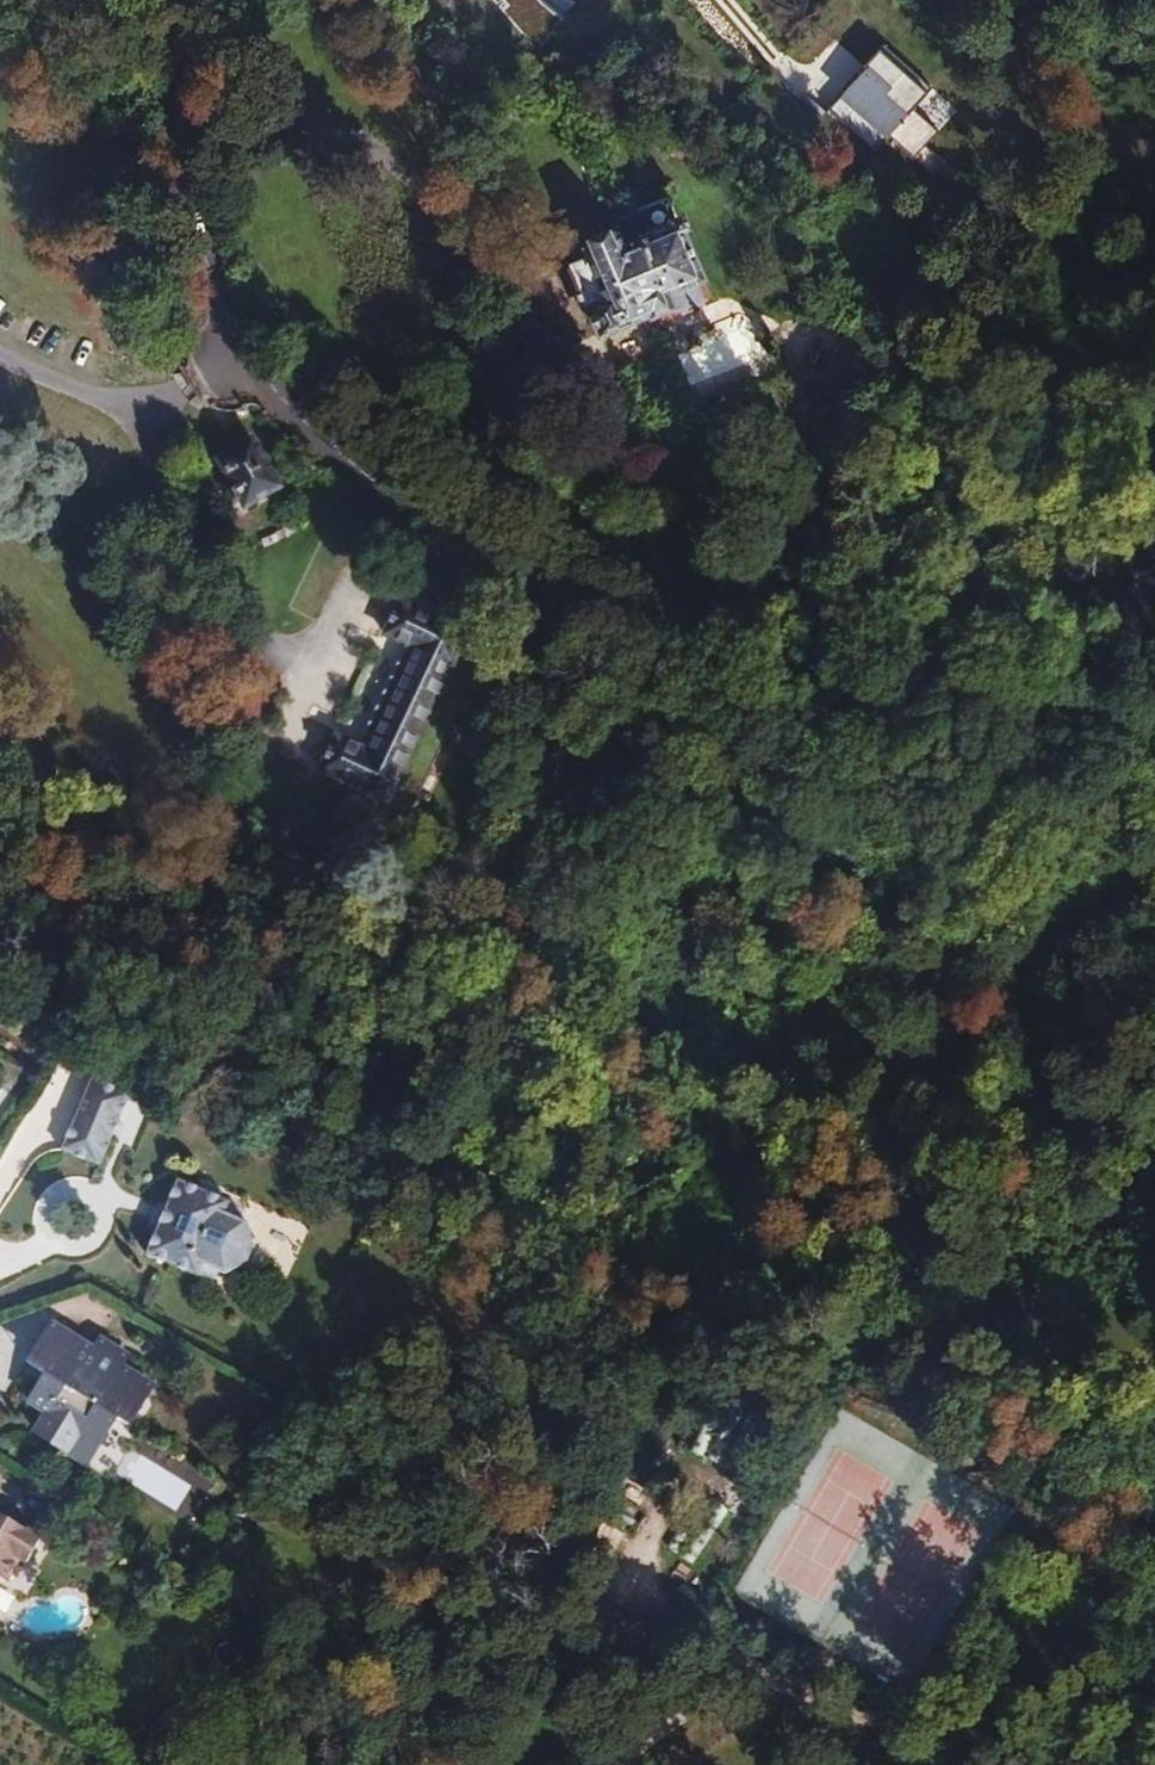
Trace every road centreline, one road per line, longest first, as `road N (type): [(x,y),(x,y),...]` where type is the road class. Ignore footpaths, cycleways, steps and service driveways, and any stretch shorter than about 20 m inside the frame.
road 1 (residential): [(0,949),(284,1004),(382,997),(486,933),(542,812),(541,696),(493,595),(271,399),(197,282),(166,0)]
road 2 (track): [(0,357),(112,399),(173,391),(245,357)]

